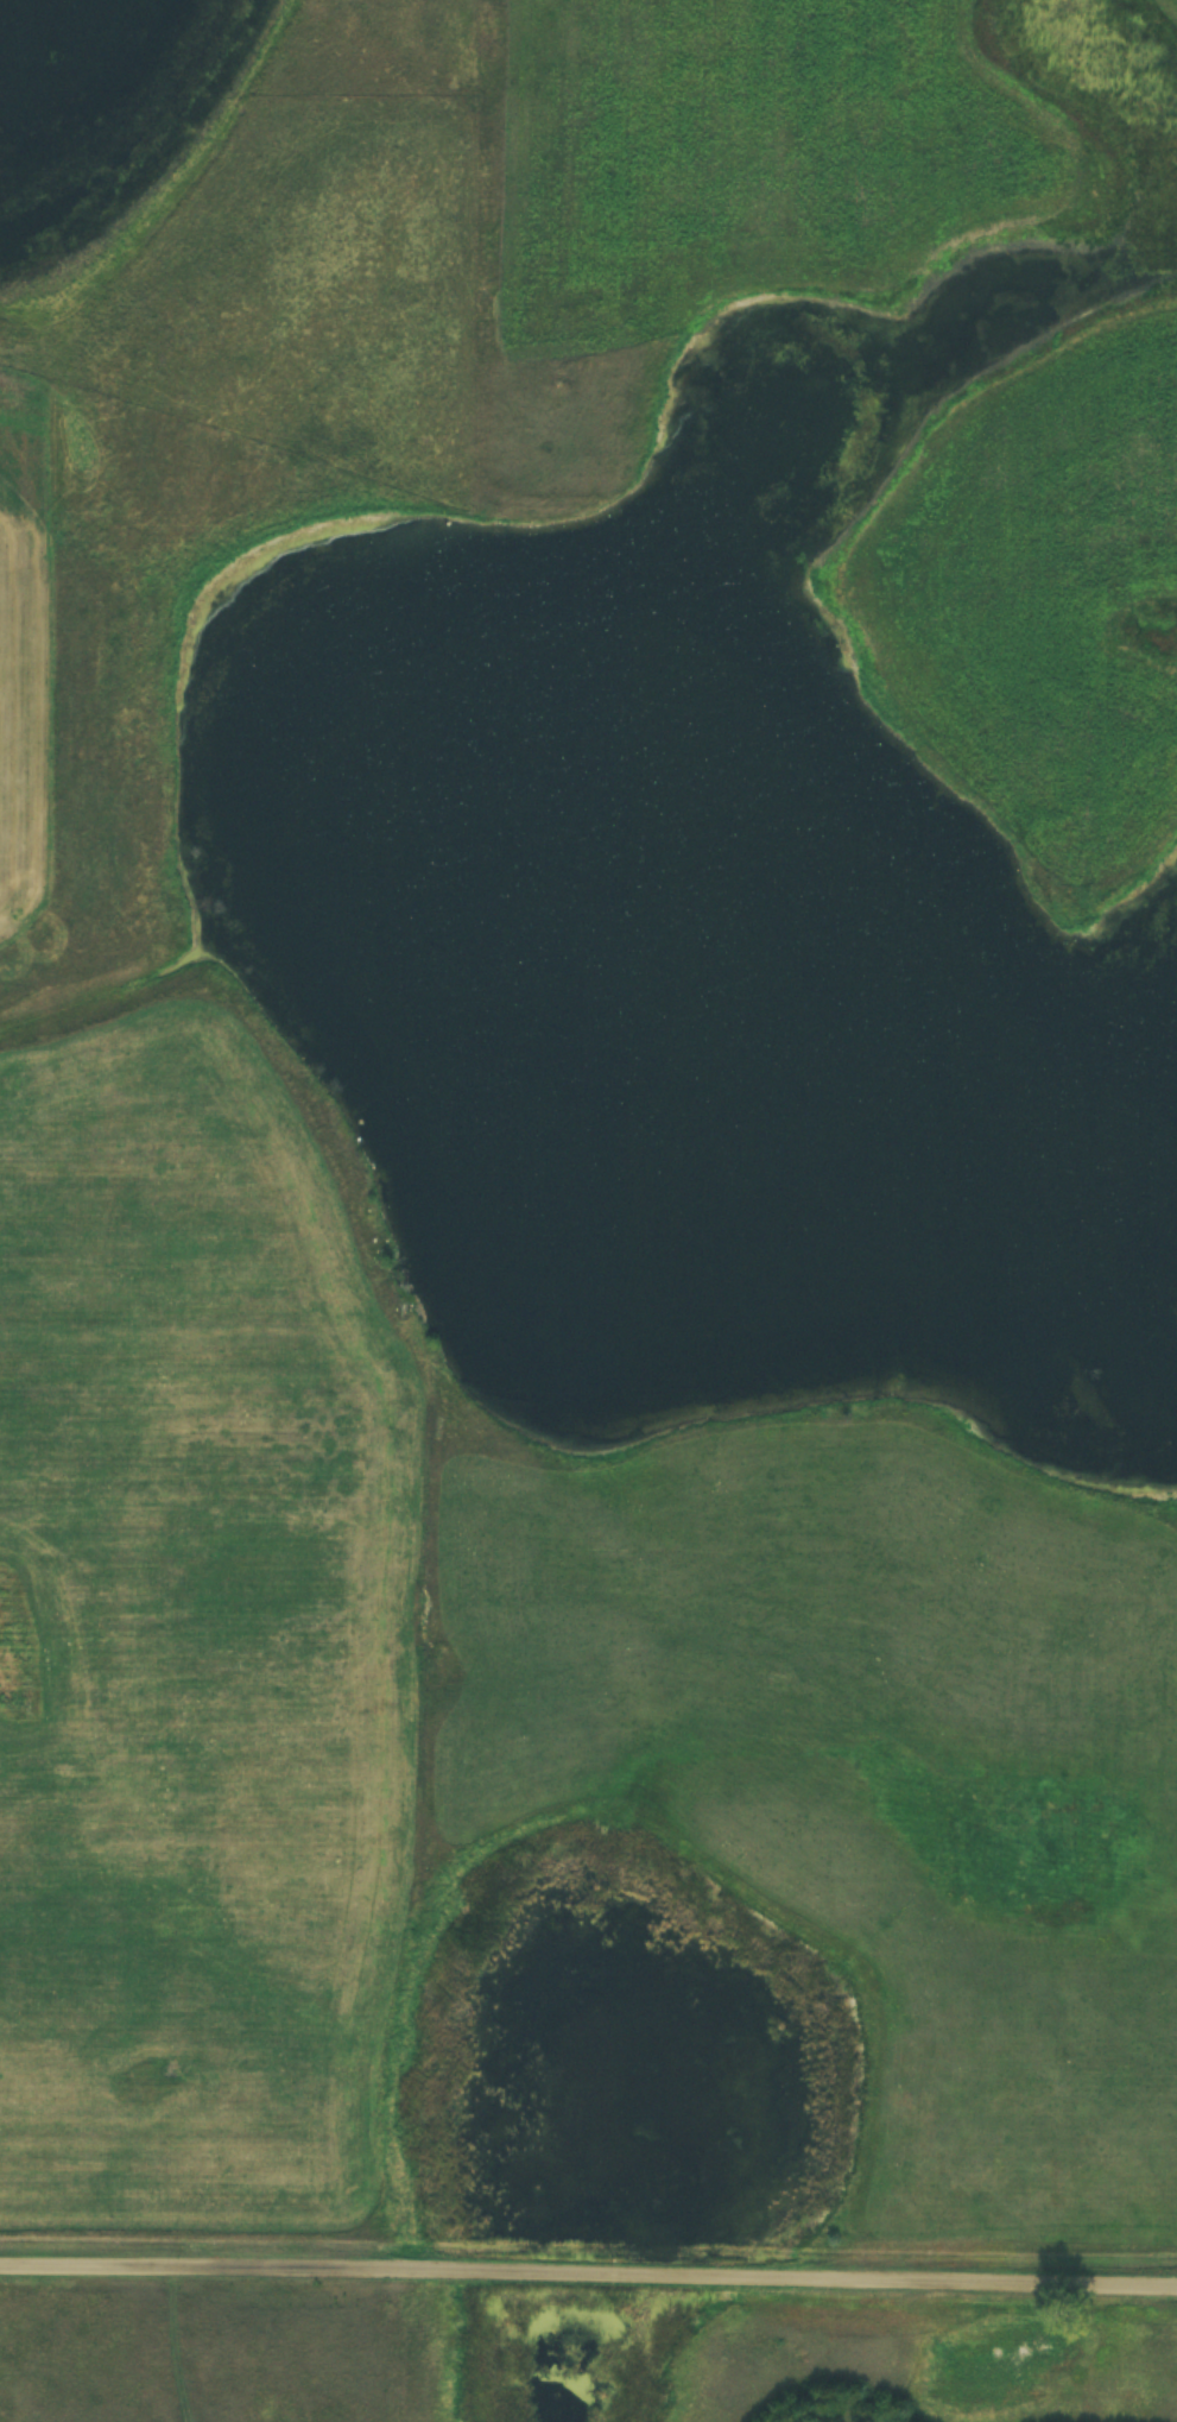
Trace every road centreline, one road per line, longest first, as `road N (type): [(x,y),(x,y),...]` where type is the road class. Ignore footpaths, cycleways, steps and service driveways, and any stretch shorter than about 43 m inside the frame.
road 1 (residential): [(1176,2280),(0,2271)]

